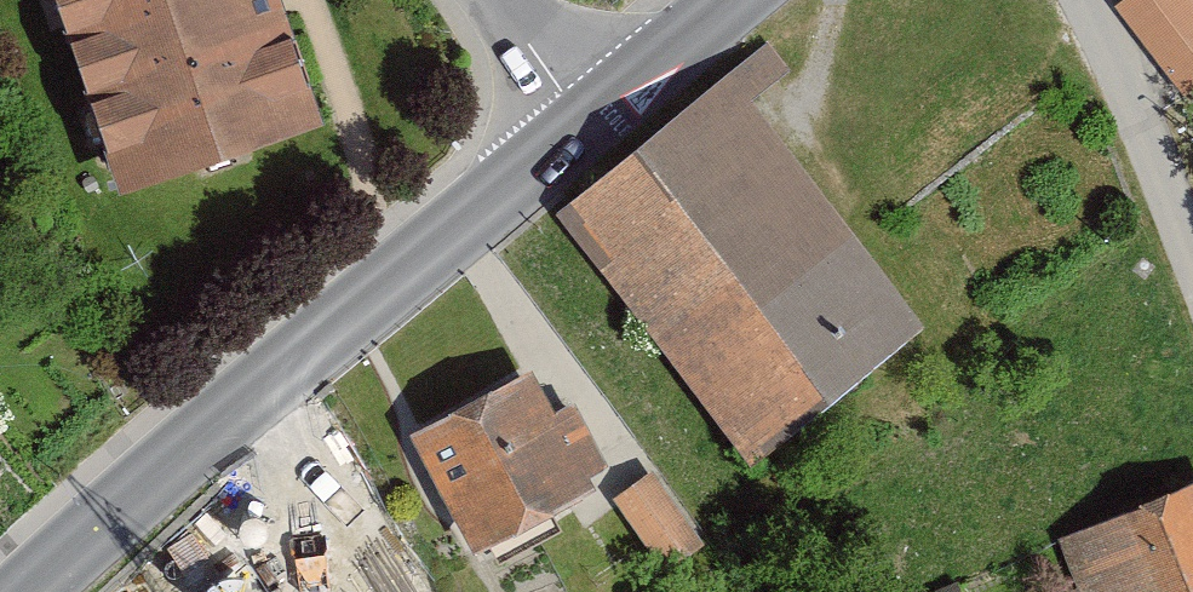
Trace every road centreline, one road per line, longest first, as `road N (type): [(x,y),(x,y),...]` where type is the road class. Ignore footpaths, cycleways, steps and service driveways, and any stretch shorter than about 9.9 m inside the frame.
road 1 (tertiary): [(604,119),(147,495),(42,591)]
road 2 (residential): [(1081,0),(1151,155),(1192,276)]
road 3 (tertiary): [(738,0),(604,119)]
road 4 (residential): [(604,119),(513,0)]

